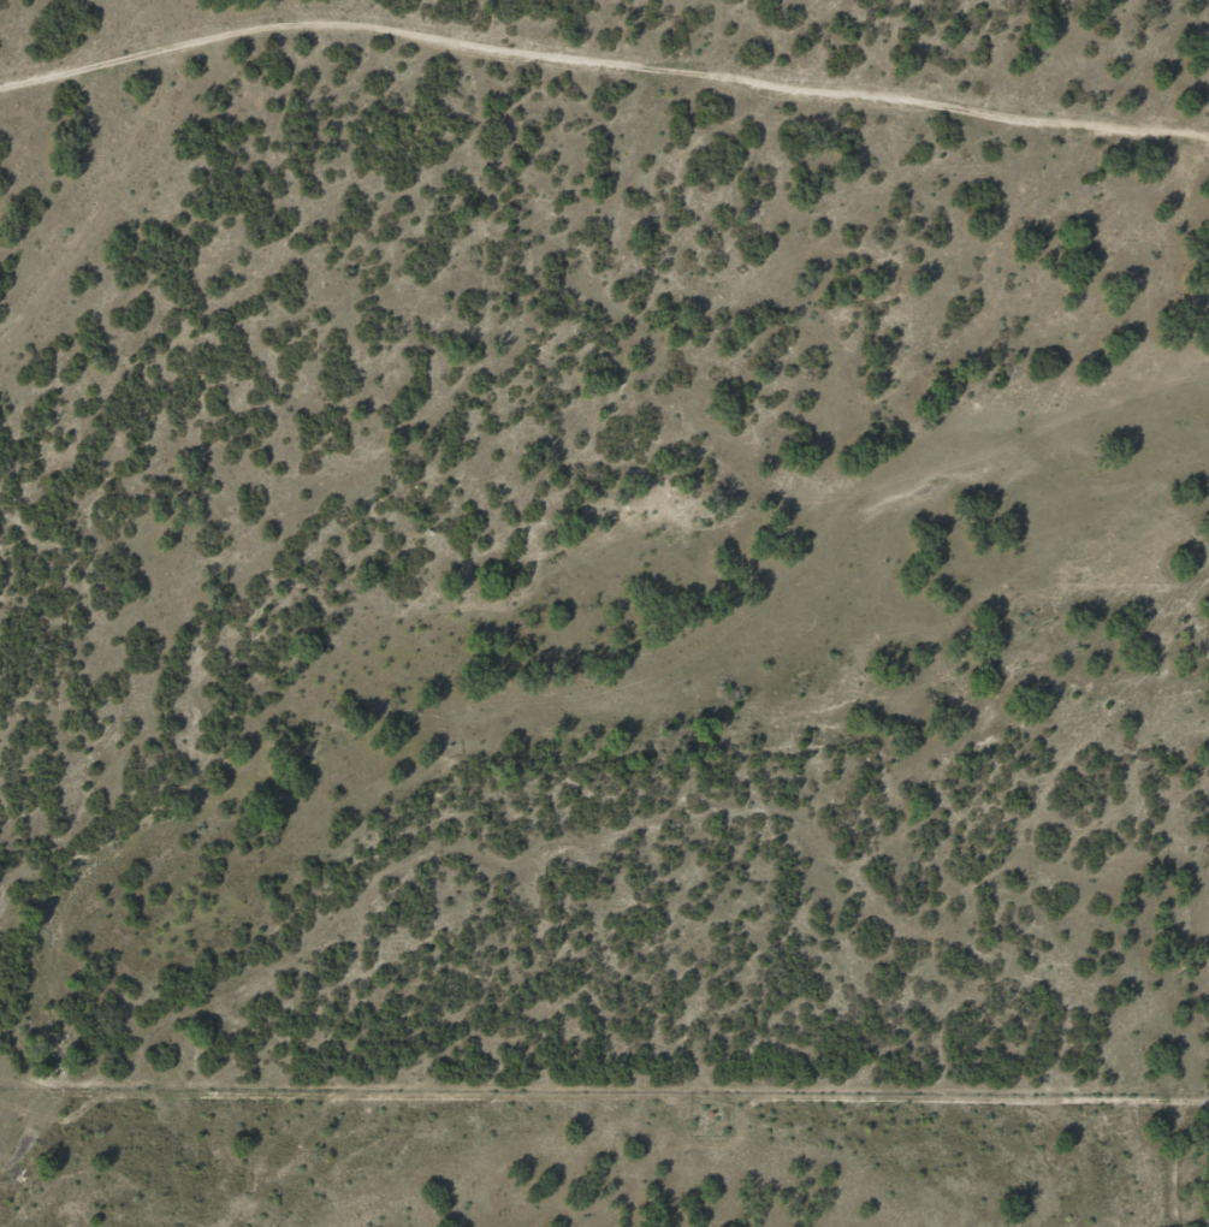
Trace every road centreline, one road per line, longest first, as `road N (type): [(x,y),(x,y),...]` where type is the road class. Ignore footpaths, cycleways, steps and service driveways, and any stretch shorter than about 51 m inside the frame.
road 1 (residential): [(1208,142),(426,46),(176,34),(0,73)]

